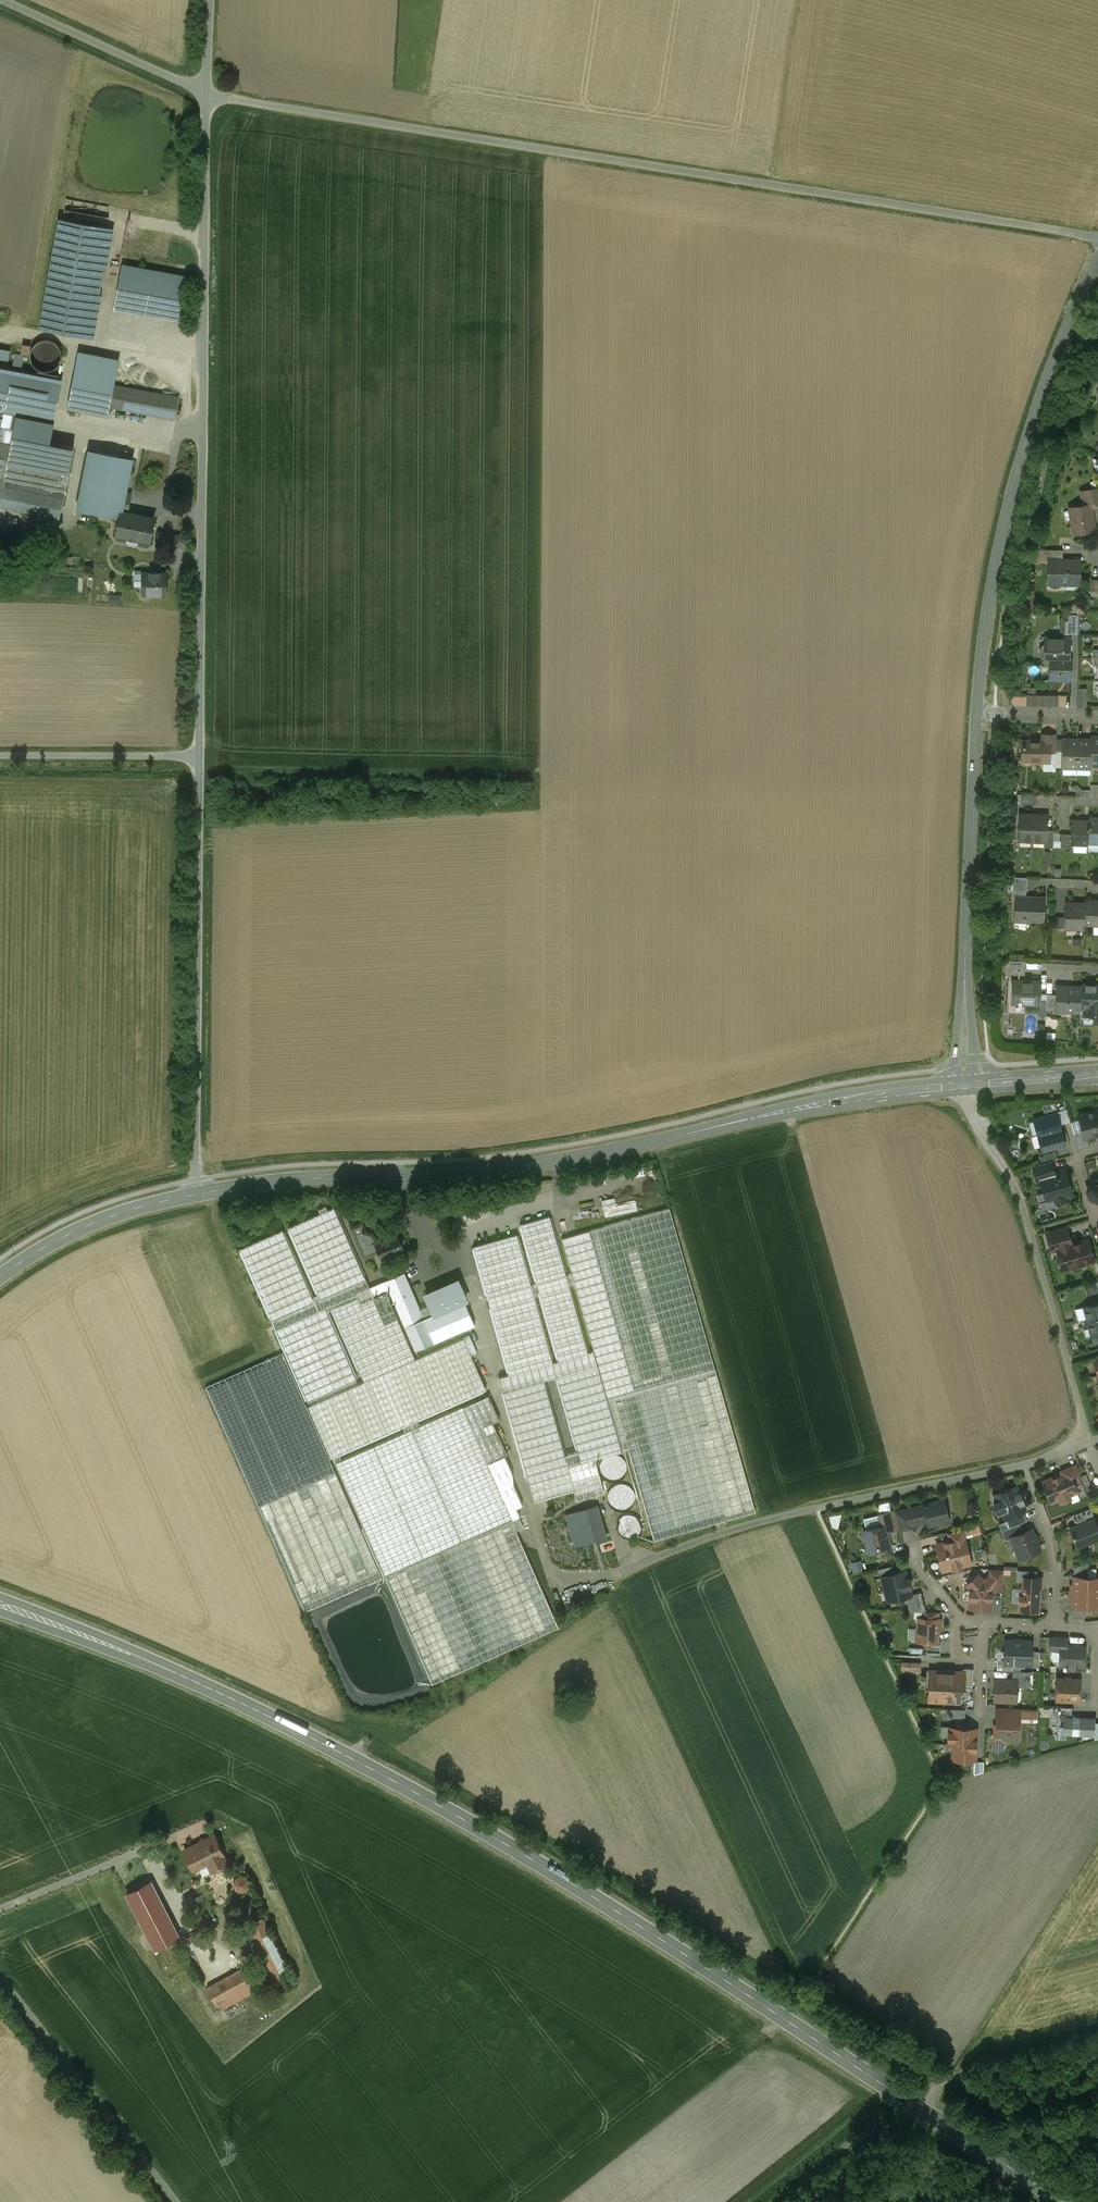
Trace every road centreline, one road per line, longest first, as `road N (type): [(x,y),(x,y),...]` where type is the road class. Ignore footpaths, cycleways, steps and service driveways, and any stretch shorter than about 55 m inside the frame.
road 1 (secondary): [(0,1601),(279,1720),(464,1818),(1066,2201)]
road 2 (residential): [(966,1085),(984,1140),(1018,1197),(1084,1420),(1072,1441),(1024,1465),(693,1542),(606,1583),(556,1596)]
road 3 (unclassified): [(206,94),(1097,237)]
road 4 (secondary): [(966,1085),(795,1109),(513,1168),(285,1181),(198,1194)]
road 5 (unclassified): [(201,756),(206,94)]
road 6 (secondary): [(977,713),(1011,500),(1097,261)]
road 7 (unclassified): [(198,1194),(201,756)]
road 8 (secondary): [(966,1085),(977,713)]
road 9 (unclassified): [(176,2201),(0,1976)]
road 10 (unclassified): [(0,1),(206,94)]
road 11 (secondary): [(198,1194),(86,1227),(0,1277)]
road 12 (unclassified): [(0,755),(201,756)]
road 13 (tertiary): [(1097,1074),(966,1085)]
road 14 (residential): [(1097,717),(977,713)]

